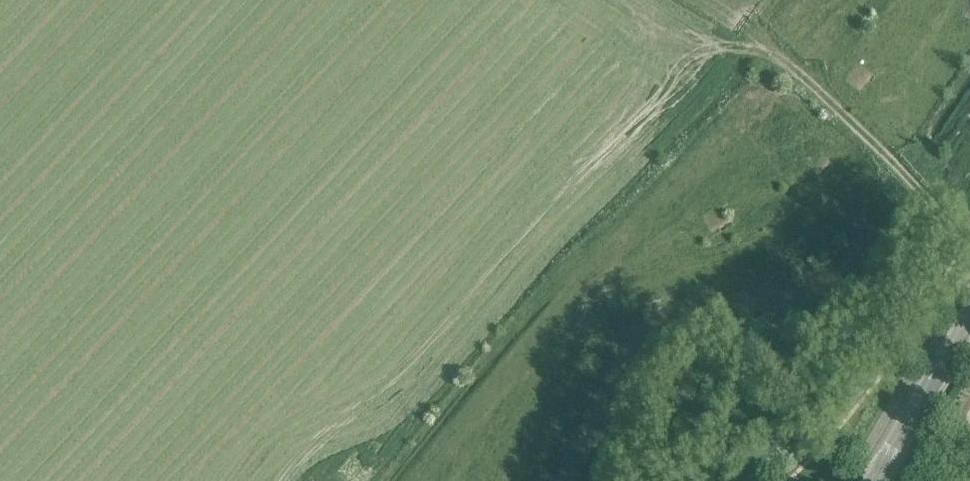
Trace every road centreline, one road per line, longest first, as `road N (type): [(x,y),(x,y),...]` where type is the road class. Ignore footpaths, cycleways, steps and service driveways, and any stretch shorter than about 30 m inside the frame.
road 1 (secondary): [(873,480),(969,318)]

